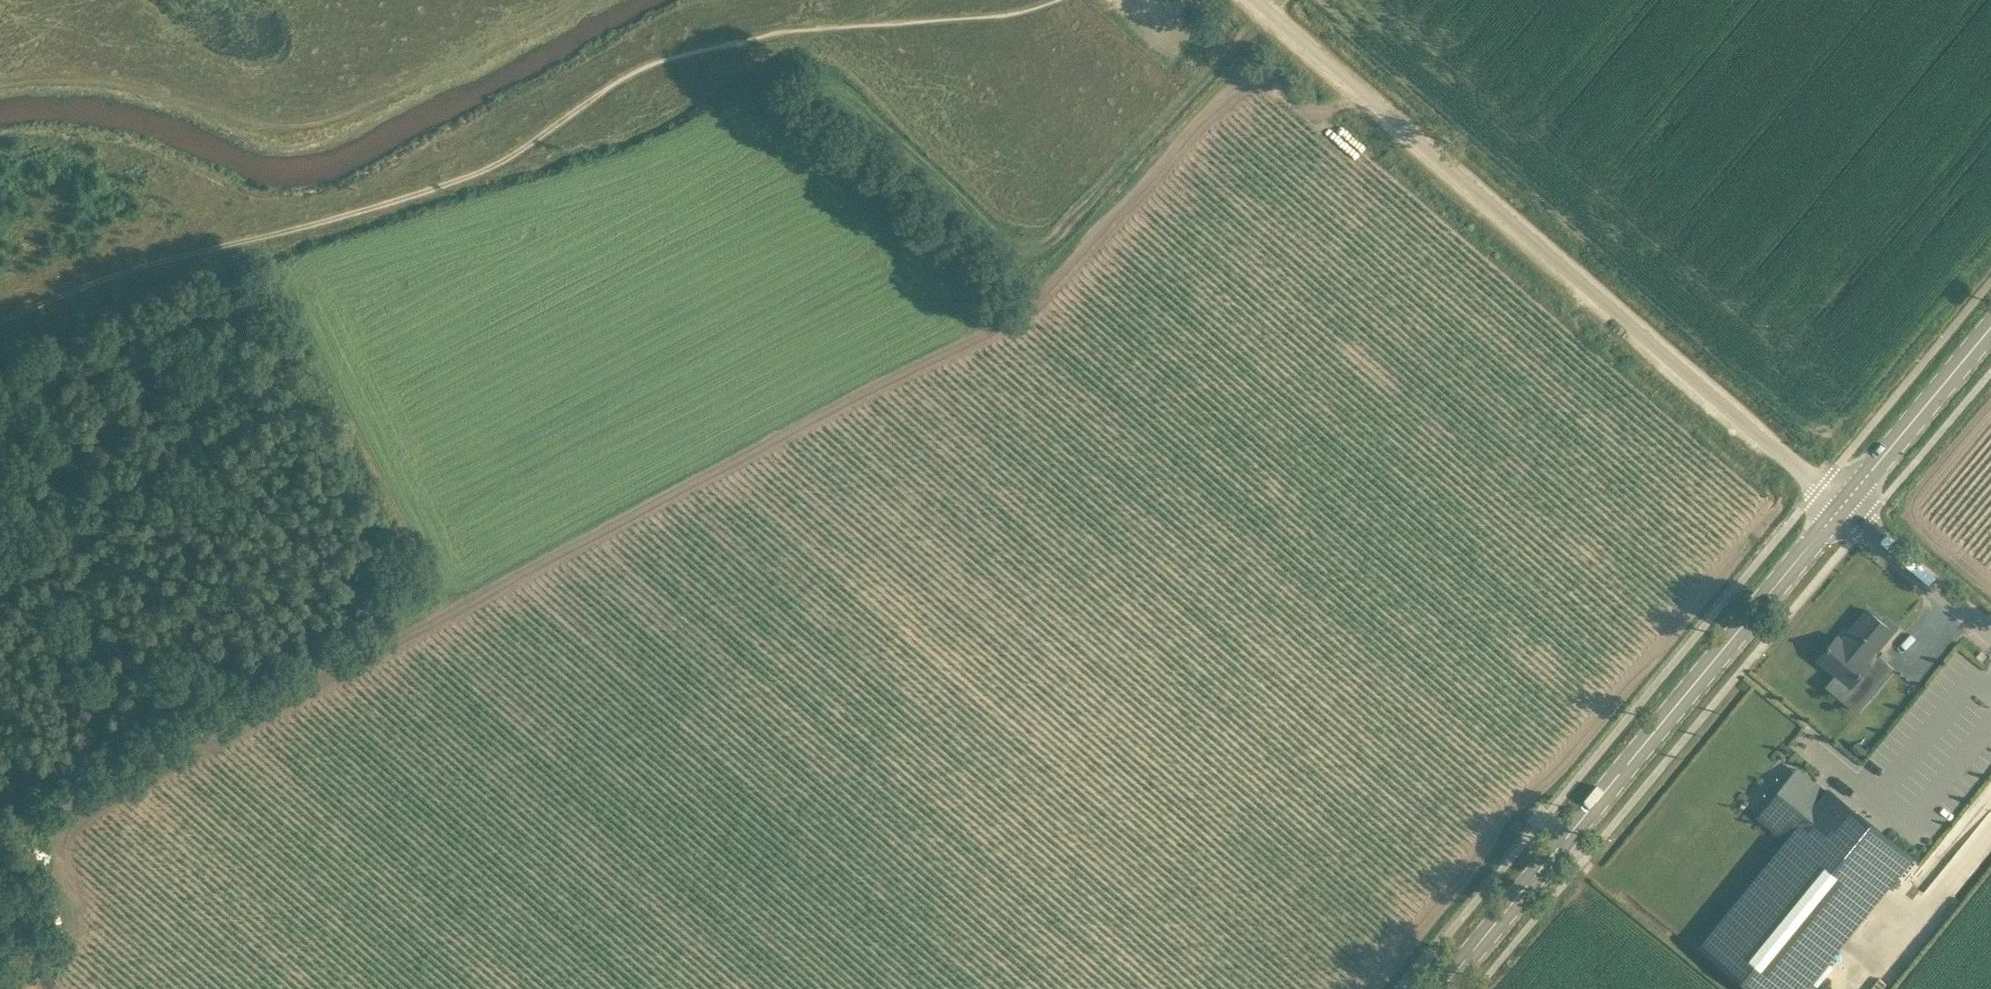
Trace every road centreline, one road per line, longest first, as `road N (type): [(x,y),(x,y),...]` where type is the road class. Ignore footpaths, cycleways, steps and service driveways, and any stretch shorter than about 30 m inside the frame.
road 1 (track): [(1059,0),(1009,17),(822,30),(659,62),(476,174),(91,289),(0,326)]
road 2 (unclassified): [(1840,506),(1253,0)]
road 3 (track): [(1268,13),(1050,244),(1014,248),(982,234),(840,87),(803,79),(753,99)]
road 4 (secondary): [(1442,988),(1840,506)]
road 5 (secondary): [(1840,506),(1990,326)]
road 6 (unclassified): [(1990,634),(1840,506)]
road 7 (track): [(40,988),(9,927),(0,835)]

